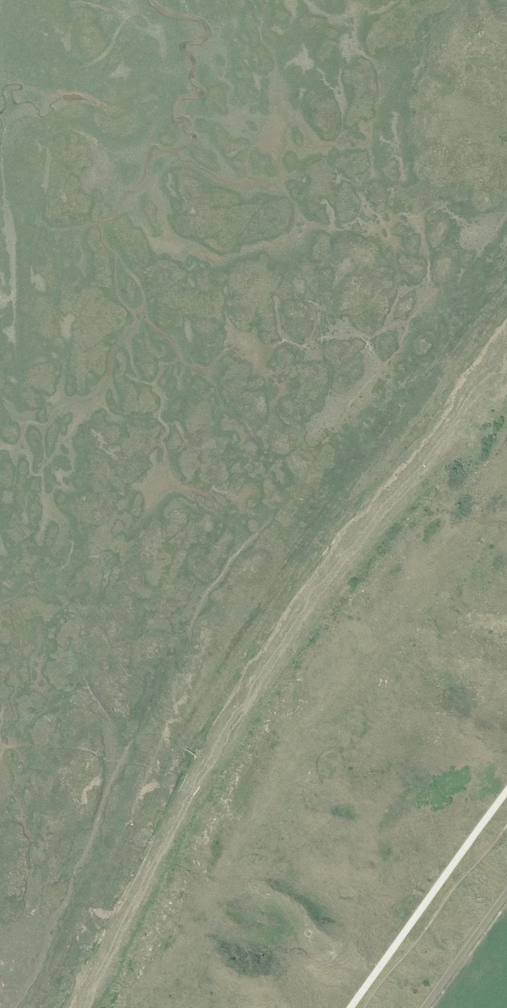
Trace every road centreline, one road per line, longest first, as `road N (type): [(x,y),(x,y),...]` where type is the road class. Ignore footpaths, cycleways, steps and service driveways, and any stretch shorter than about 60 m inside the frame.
road 1 (unclassified): [(425,1007),(506,892)]

